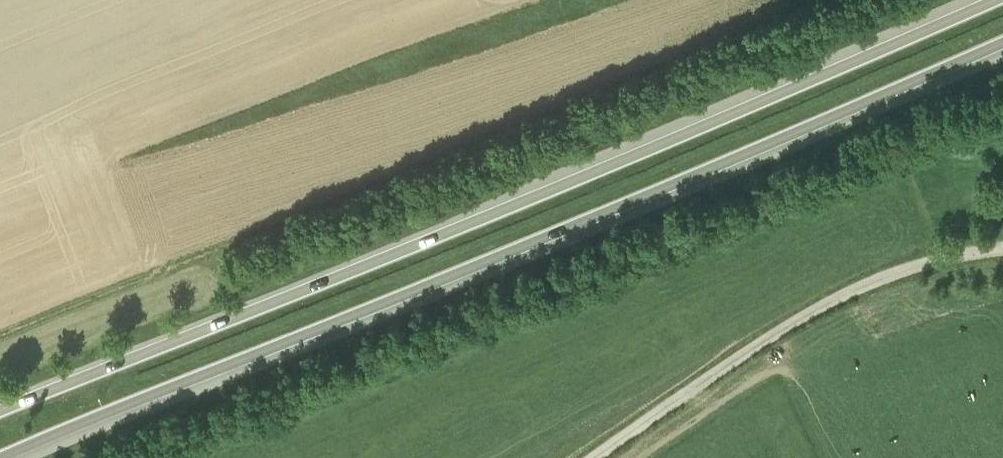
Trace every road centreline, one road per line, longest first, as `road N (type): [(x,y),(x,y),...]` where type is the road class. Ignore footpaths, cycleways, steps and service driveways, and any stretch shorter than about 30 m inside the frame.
road 1 (primary): [(2,457),(1002,41)]
road 2 (primary): [(995,0),(485,218),(0,412)]
road 3 (track): [(1002,245),(924,261),(859,288),(594,457)]

